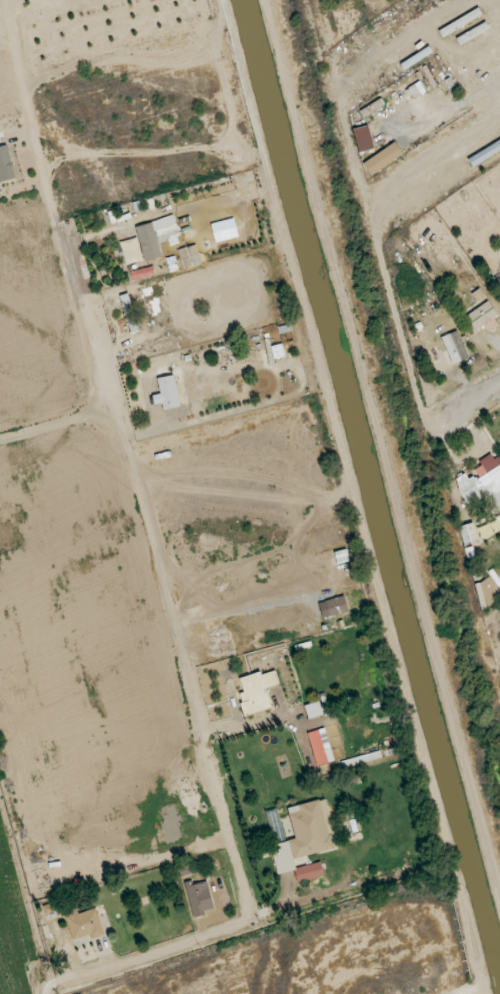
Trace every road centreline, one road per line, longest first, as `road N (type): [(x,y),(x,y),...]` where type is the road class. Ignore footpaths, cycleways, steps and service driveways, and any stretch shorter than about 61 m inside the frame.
road 1 (residential): [(0,14),(121,425),(250,928),(52,986),(48,993)]

